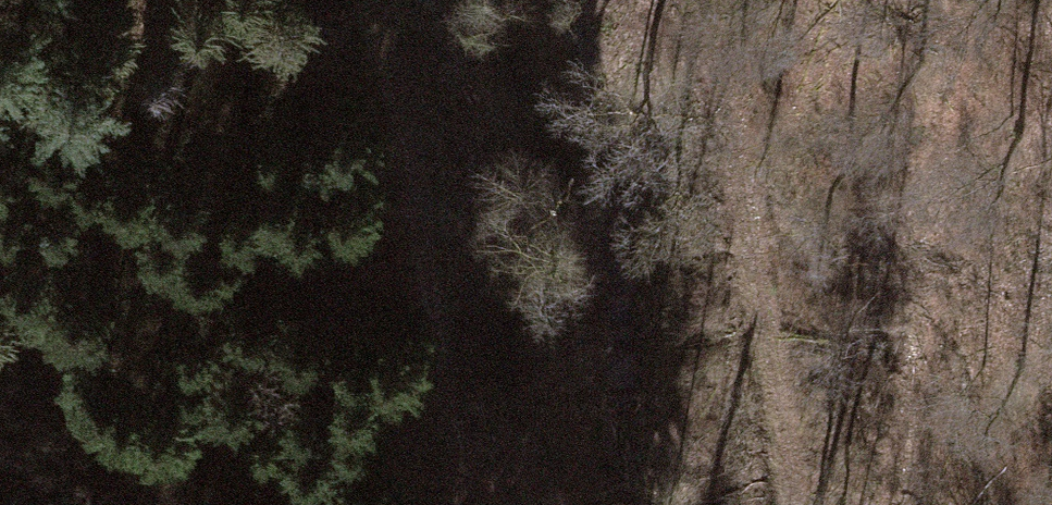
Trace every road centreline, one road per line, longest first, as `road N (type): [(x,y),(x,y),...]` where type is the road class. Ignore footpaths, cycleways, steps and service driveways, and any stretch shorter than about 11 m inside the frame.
road 1 (track): [(797,504),(687,0)]
road 2 (track): [(477,504),(371,0)]
road 3 (track): [(948,0),(898,504)]
road 4 (track): [(0,254),(137,504)]

